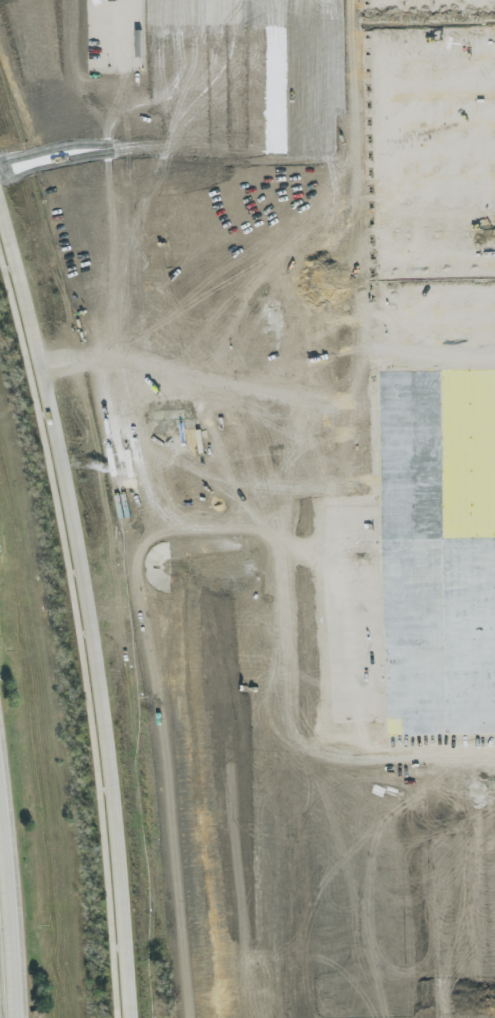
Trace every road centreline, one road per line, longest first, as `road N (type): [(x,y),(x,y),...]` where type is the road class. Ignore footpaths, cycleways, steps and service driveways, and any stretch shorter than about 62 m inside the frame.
road 1 (residential): [(158,1017),(144,809),(116,597),(68,358),(0,112)]
road 2 (residential): [(0,207),(82,571),(131,1017)]
road 3 (motorway): [(13,1017),(0,823)]

